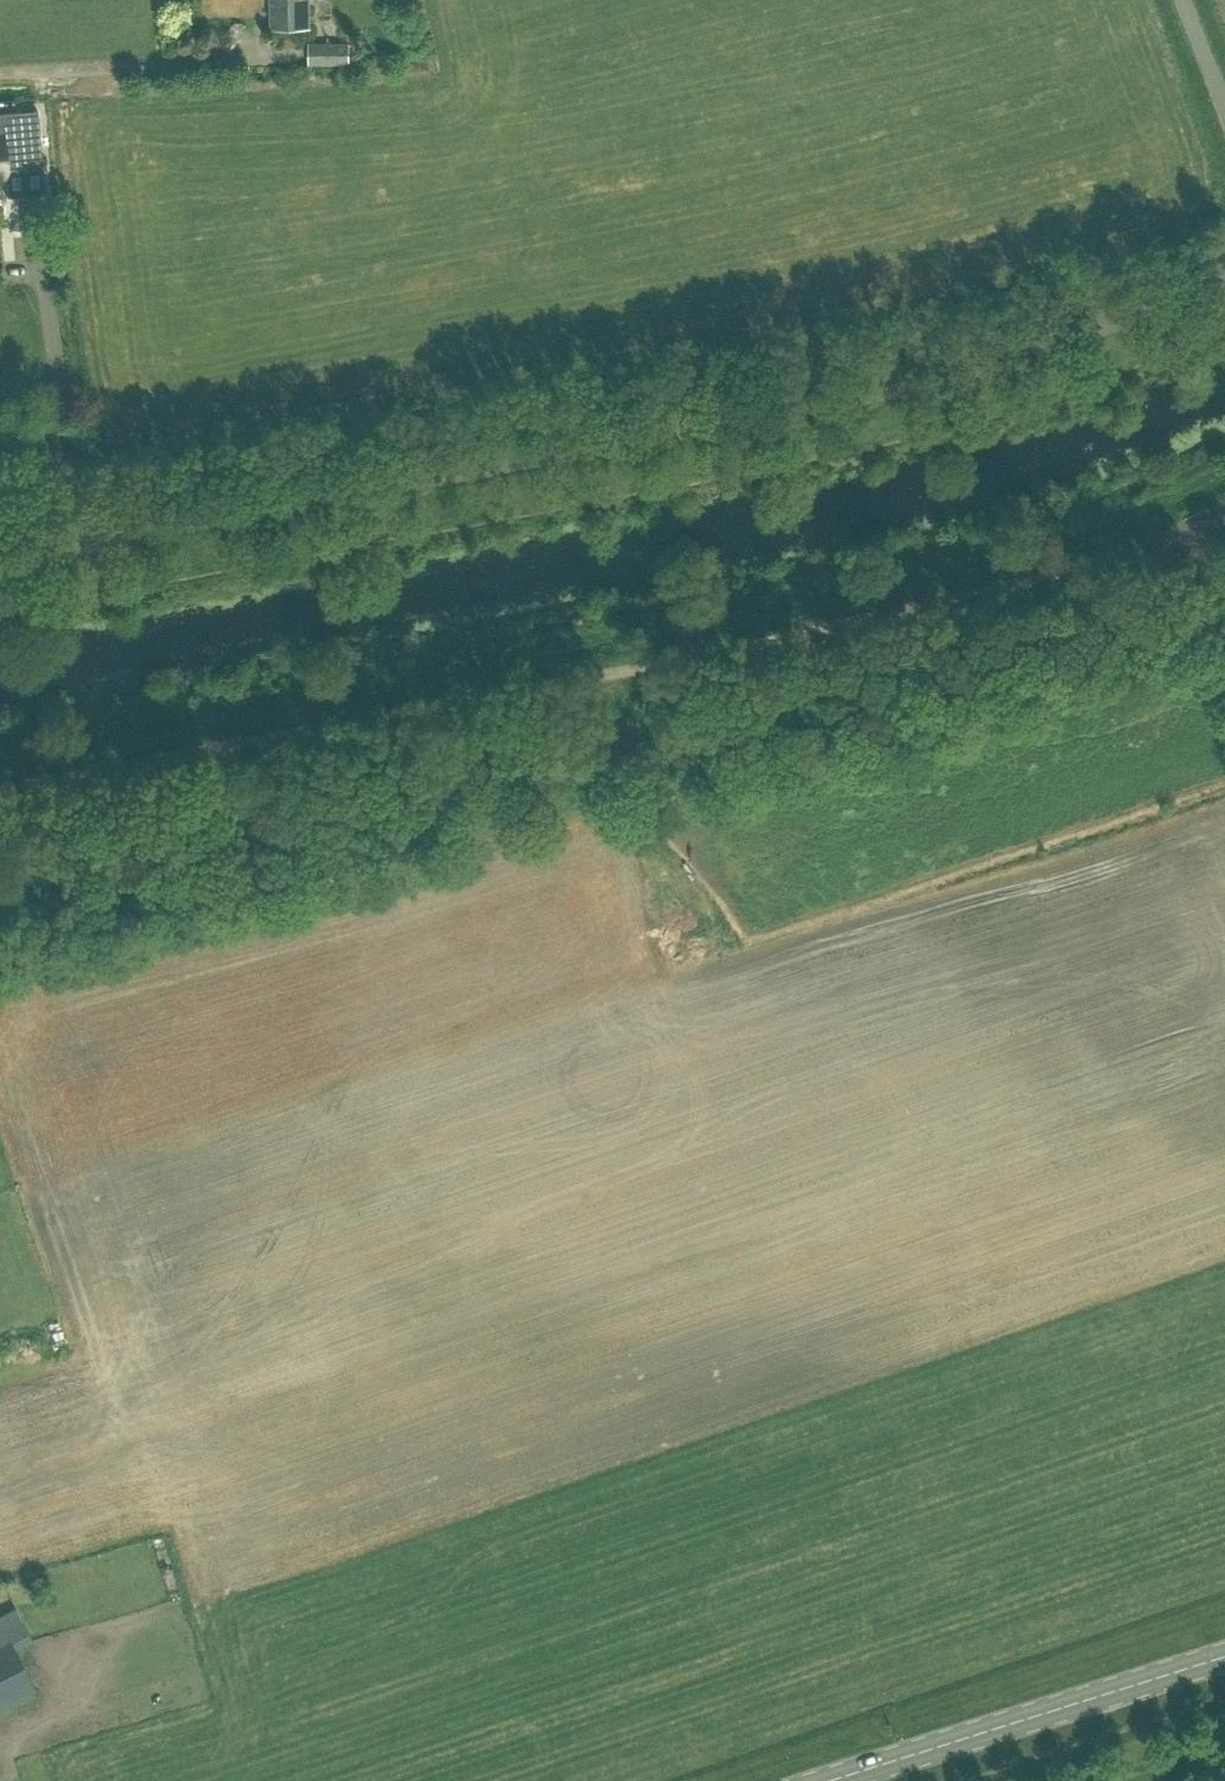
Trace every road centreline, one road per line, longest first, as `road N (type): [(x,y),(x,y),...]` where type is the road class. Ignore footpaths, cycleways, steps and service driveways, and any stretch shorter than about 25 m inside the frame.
road 1 (unclassified): [(1224,274),(985,368),(0,560)]
road 2 (tertiary): [(825,1780),(1224,1655)]
road 3 (residential): [(0,73),(256,58)]

